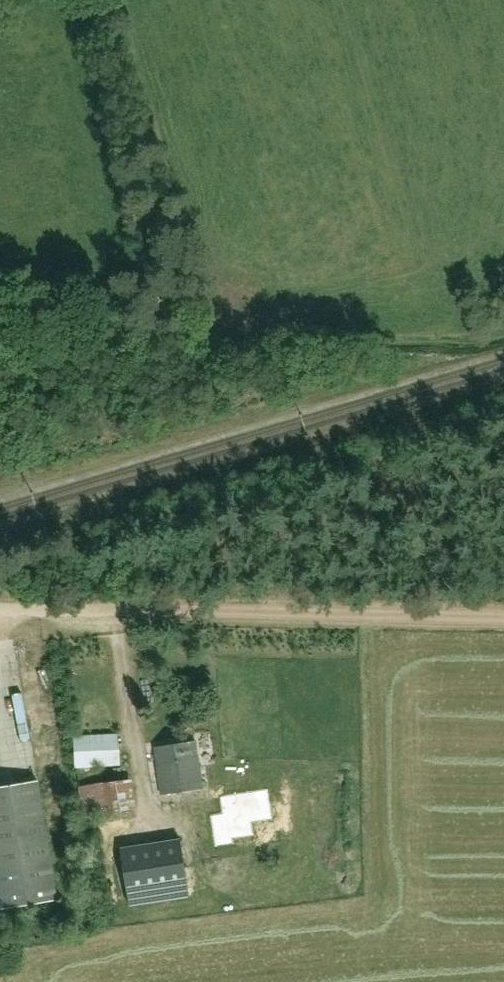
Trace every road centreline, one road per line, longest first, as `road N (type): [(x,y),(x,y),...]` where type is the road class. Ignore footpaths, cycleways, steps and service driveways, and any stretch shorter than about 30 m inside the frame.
road 1 (unclassified): [(0,608),(503,617)]

